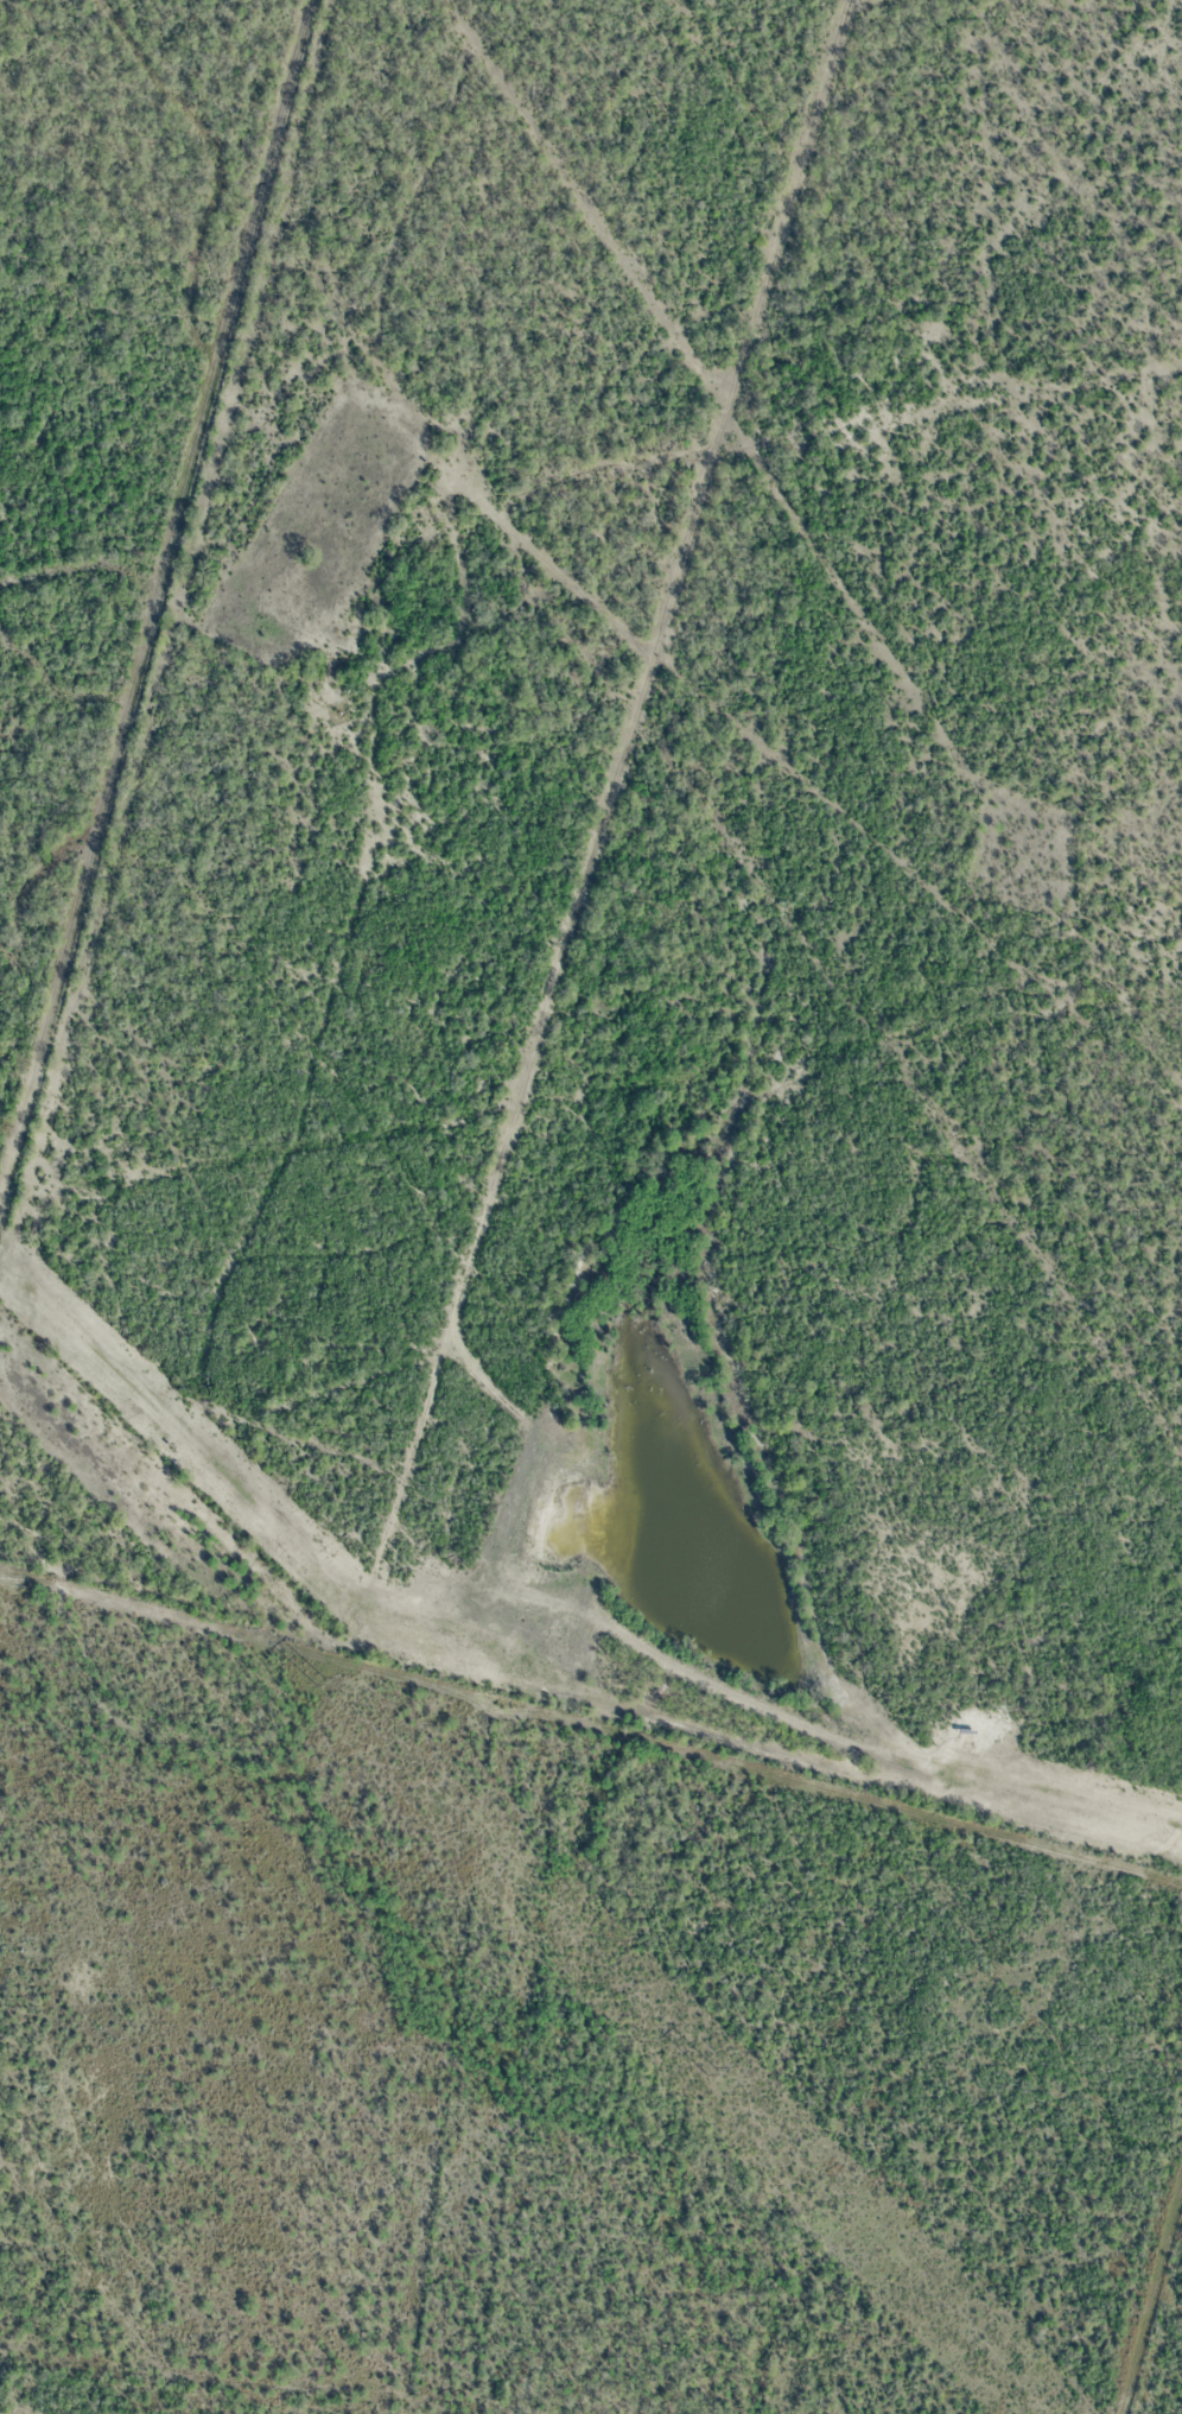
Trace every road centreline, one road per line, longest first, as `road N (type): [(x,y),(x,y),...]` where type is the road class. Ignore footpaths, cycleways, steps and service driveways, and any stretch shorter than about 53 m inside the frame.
road 1 (track): [(1019,0),(1043,90),(1140,264),(1181,380)]

